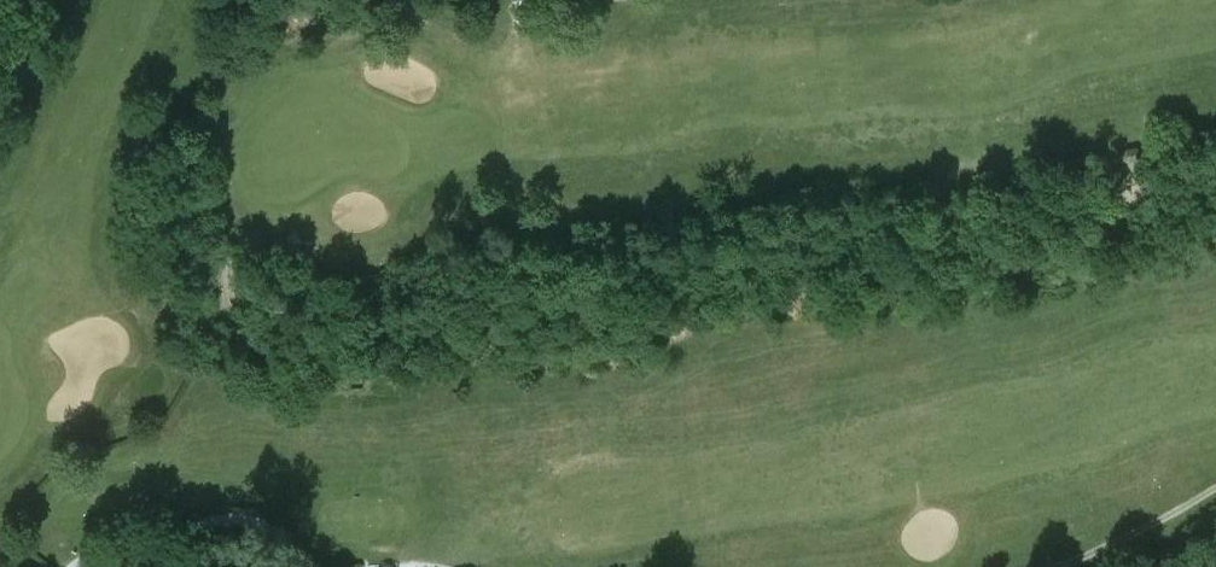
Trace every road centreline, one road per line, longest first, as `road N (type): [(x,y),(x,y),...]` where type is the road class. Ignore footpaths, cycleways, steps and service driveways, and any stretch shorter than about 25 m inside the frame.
road 1 (track): [(79,566),(224,519),(262,524),(311,566)]
road 2 (track): [(1050,566),(1215,488)]

